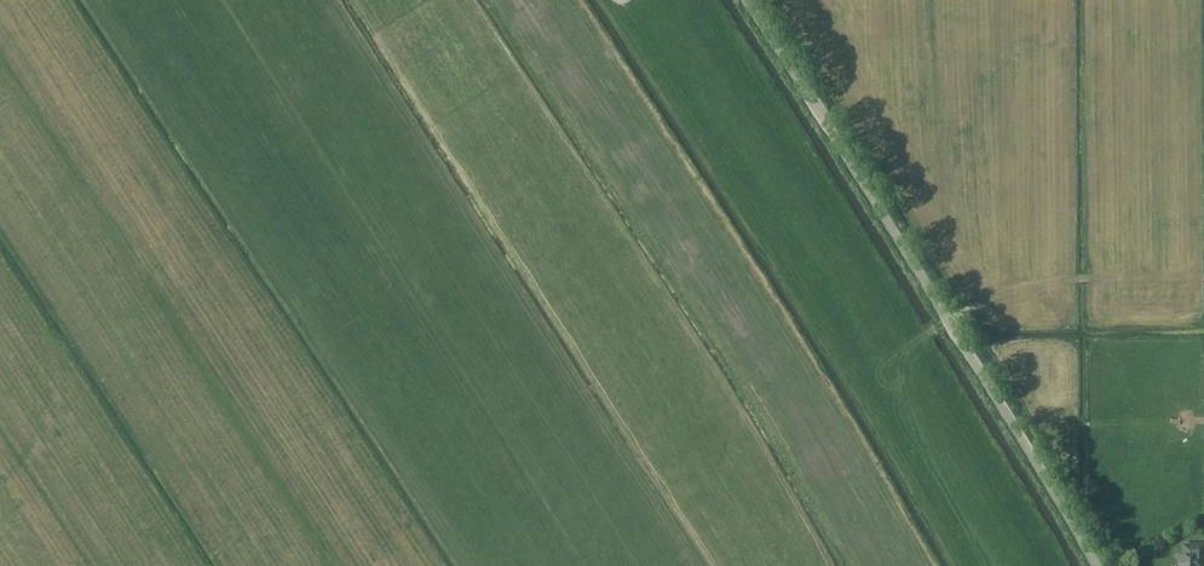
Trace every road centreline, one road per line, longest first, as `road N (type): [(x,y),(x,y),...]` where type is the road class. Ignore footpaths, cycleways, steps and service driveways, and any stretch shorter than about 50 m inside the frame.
road 1 (unclassified): [(1095,565),(1033,453),(740,0)]
road 2 (track): [(950,323),(1015,289),(1064,280),(1203,277)]

